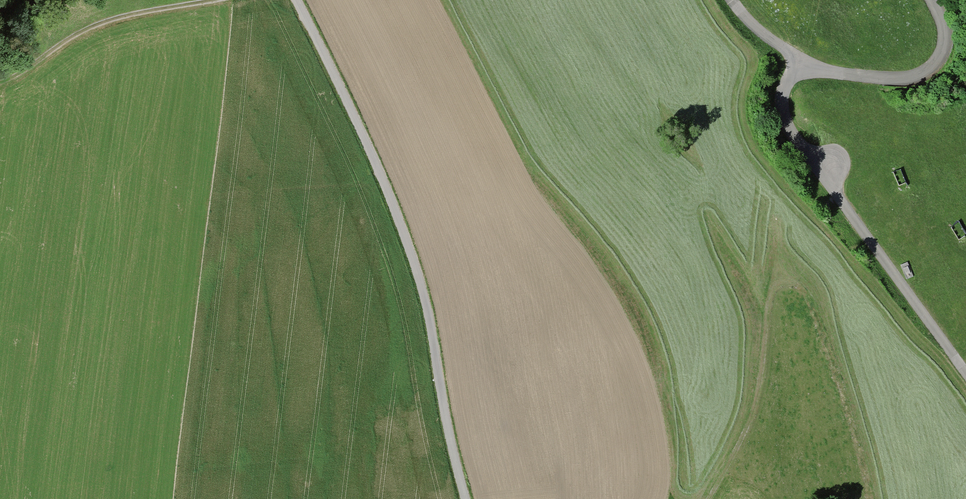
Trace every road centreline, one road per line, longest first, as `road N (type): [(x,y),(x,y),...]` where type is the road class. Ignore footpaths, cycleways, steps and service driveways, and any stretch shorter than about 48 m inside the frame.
road 1 (track): [(469,498),(421,267),(361,122),(297,0)]
road 2 (track): [(868,498),(836,363),(810,294),(795,281),(771,291),(755,418),(711,498)]
road 3 (track): [(965,371),(788,128),(782,103),(799,64),(729,0)]
road 4 (track): [(195,0),(116,15),(0,83)]
road 5 (track): [(932,0),(944,46),(925,72),(899,78),(820,71)]

